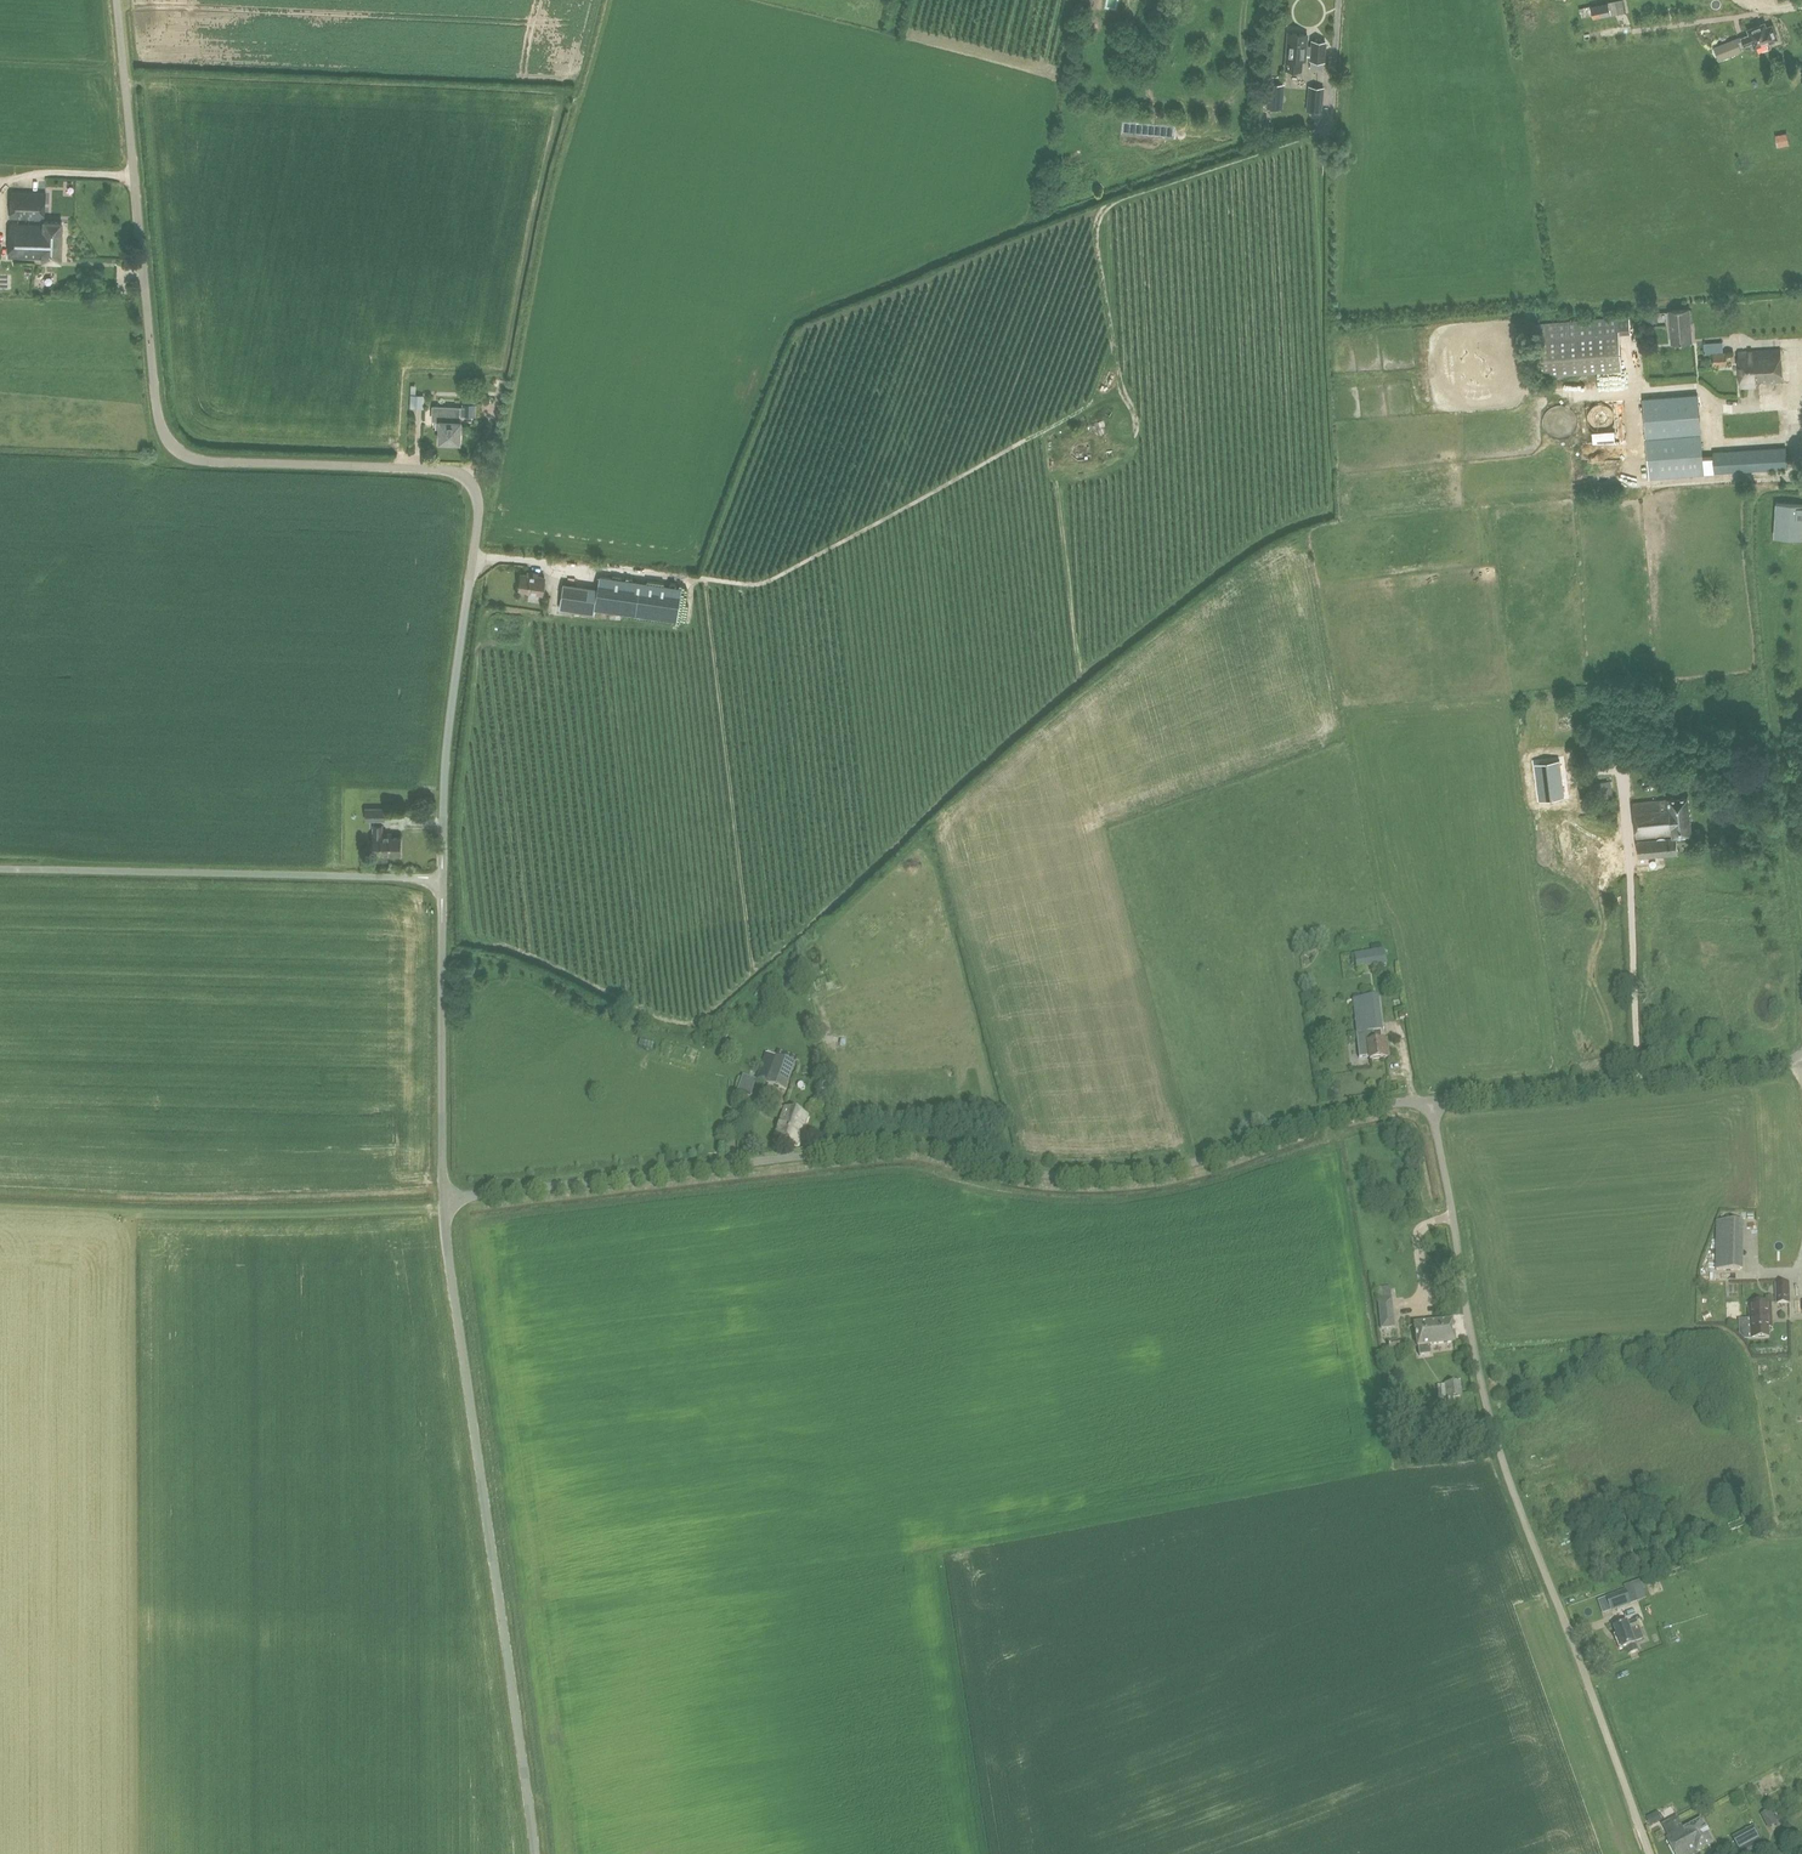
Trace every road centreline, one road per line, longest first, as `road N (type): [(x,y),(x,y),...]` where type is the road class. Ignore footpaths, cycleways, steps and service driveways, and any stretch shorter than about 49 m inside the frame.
road 1 (unclassified): [(444,1196),(445,792),(478,499),(453,472),(189,457),(172,447),(158,414),(118,0)]
road 2 (track): [(473,555),(763,580),(1119,385),(1095,240),(1103,207),(1309,134),(1333,97),(1341,0)]
road 3 (unclassified): [(444,1196),(886,1143),(920,1143),(1008,1170),(1115,1175),(1219,1154),(1347,1110),(1429,1098)]
road 4 (unclassified): [(1649,1853),(1499,1447),(1429,1098)]
road 5 (unclassified): [(533,1853),(444,1196)]
road 6 (track): [(0,1208),(445,1209)]
road 7 (unclassified): [(1429,1098),(1801,1062)]

